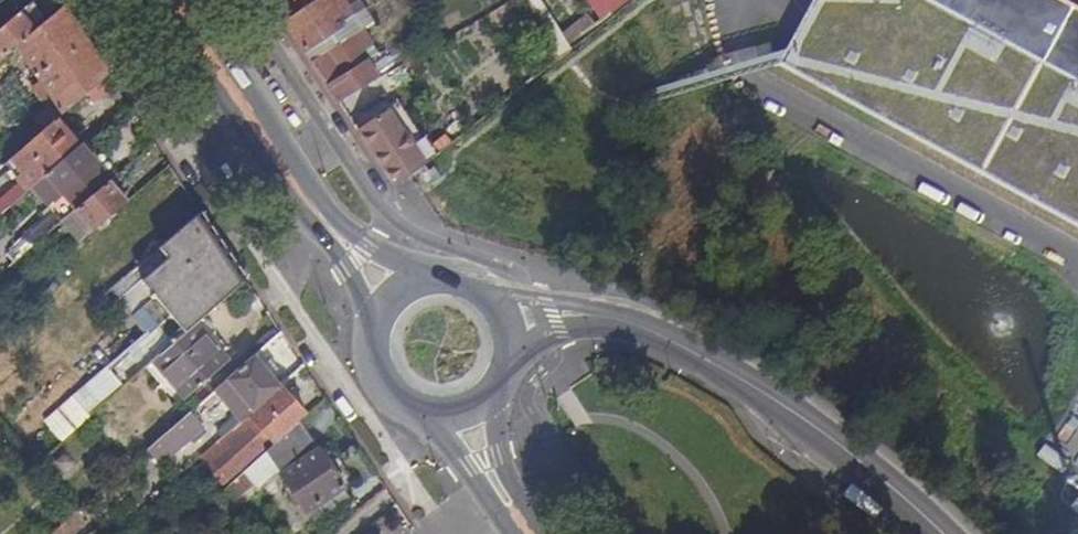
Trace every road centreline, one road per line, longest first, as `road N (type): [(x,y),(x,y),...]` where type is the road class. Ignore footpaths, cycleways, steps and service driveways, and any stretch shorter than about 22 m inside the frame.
road 1 (unclassified): [(942,533),(884,477),(709,359),(608,317),(510,325)]
road 2 (primary): [(397,295),(299,183),(178,0)]
road 3 (primary): [(397,295),(374,340),(386,390),(415,415),(464,418)]
road 4 (primary): [(510,325),(493,297),(470,282),(419,282),(397,295)]
road 5 (primary): [(529,533),(464,418)]

